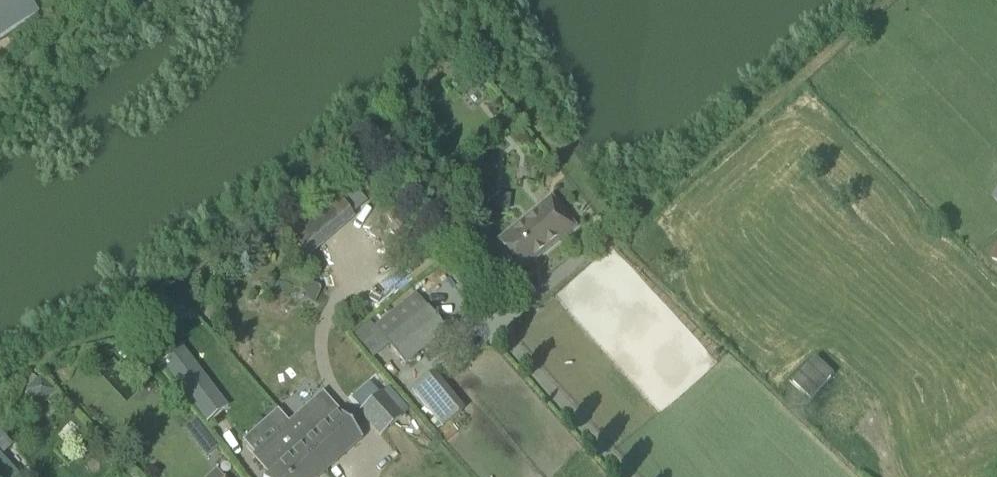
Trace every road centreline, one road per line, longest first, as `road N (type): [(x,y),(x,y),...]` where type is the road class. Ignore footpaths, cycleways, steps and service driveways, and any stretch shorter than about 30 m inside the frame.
road 1 (track): [(127,0),(0,82)]

